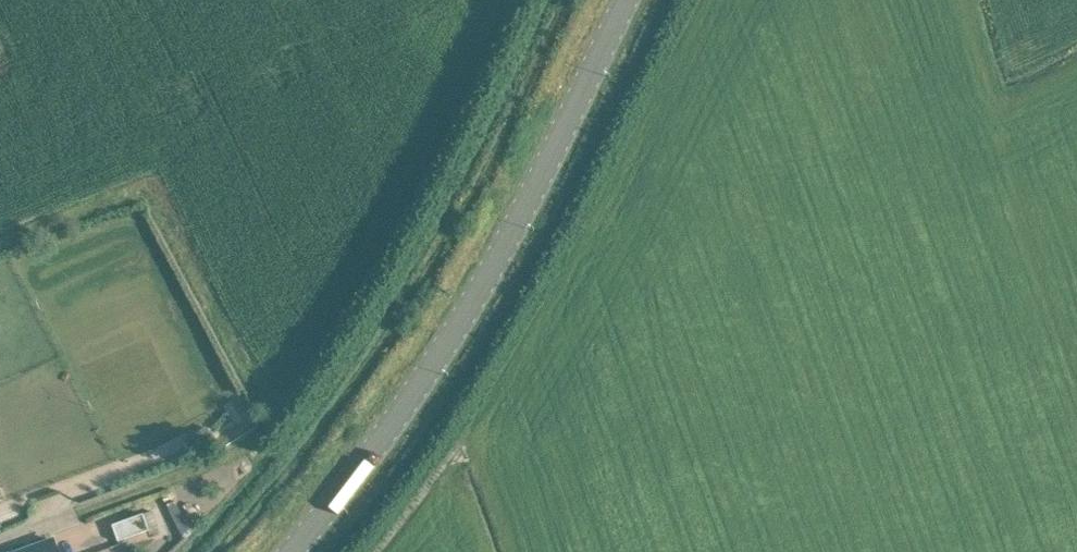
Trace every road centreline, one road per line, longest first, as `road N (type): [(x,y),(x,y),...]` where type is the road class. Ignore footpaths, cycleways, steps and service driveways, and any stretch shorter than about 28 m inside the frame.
road 1 (secondary): [(294,551),(476,313),(587,111),(637,0)]
road 2 (track): [(377,551),(460,441)]

